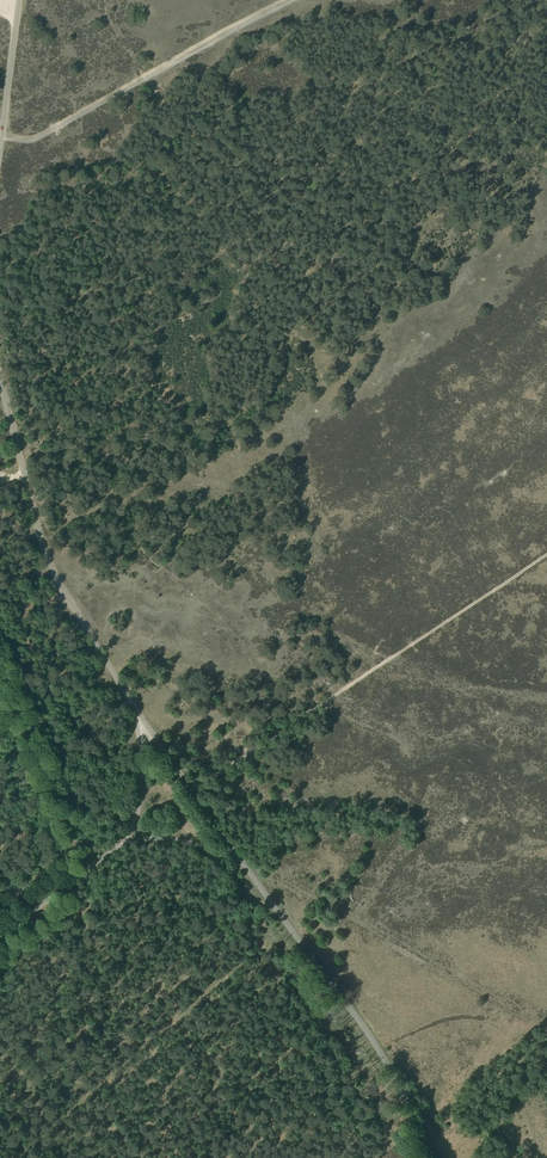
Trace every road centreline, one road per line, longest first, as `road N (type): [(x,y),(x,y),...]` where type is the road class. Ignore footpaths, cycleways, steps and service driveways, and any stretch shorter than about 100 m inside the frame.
road 1 (track): [(190,790),(546,553)]
road 2 (unclassified): [(137,714),(38,538),(0,384)]
road 3 (unclassified): [(435,1157),(364,1029),(238,859)]
road 4 (track): [(281,0),(40,131),(2,133)]
road 5 (unclassified): [(238,859),(137,714)]
road 6 (unclassified): [(127,839),(0,939)]
road 7 (unclassified): [(0,145),(19,0)]
road 8 (unclassified): [(137,714),(142,774),(127,839)]

